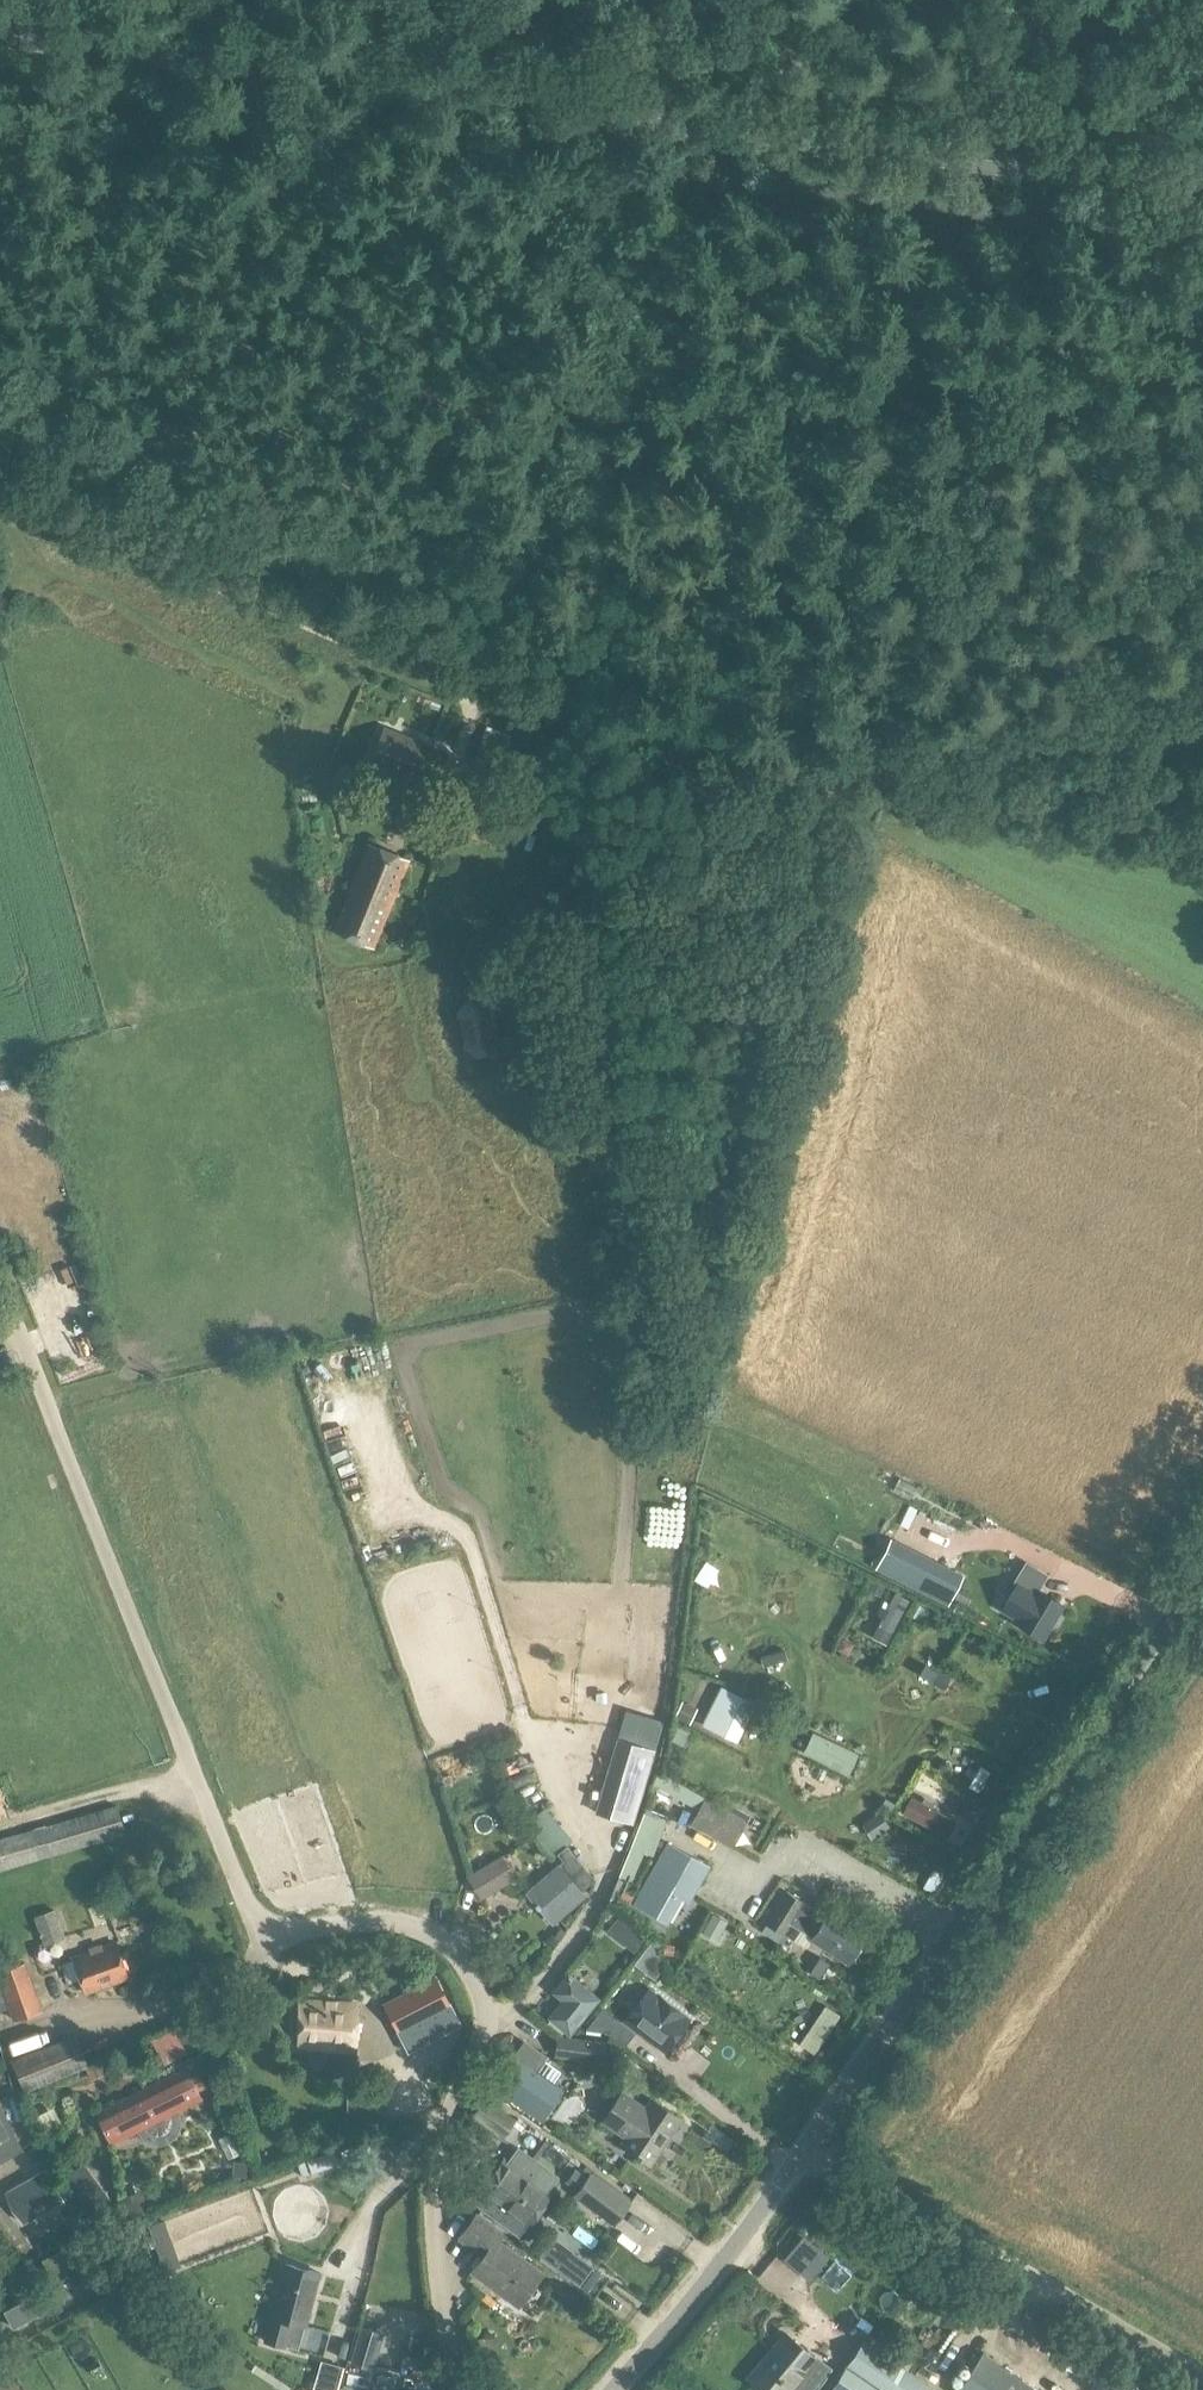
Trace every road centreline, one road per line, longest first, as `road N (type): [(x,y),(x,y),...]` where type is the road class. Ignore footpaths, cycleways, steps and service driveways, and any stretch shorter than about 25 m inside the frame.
road 1 (track): [(1202,31),(1047,166),(878,780),(854,801),(548,724),(0,492)]
road 2 (unclassified): [(461,2389),(438,2292),(433,2196),(440,2138),(492,2023),(461,1956),(416,1929),(261,1926),(0,1284)]
road 3 (secondary): [(1202,185),(0,34)]
road 4 (unclassified): [(807,2144),(1202,1565)]
road 5 (unclassified): [(1202,2376),(807,2144)]
road 6 (unclassified): [(611,2389),(807,2144)]

